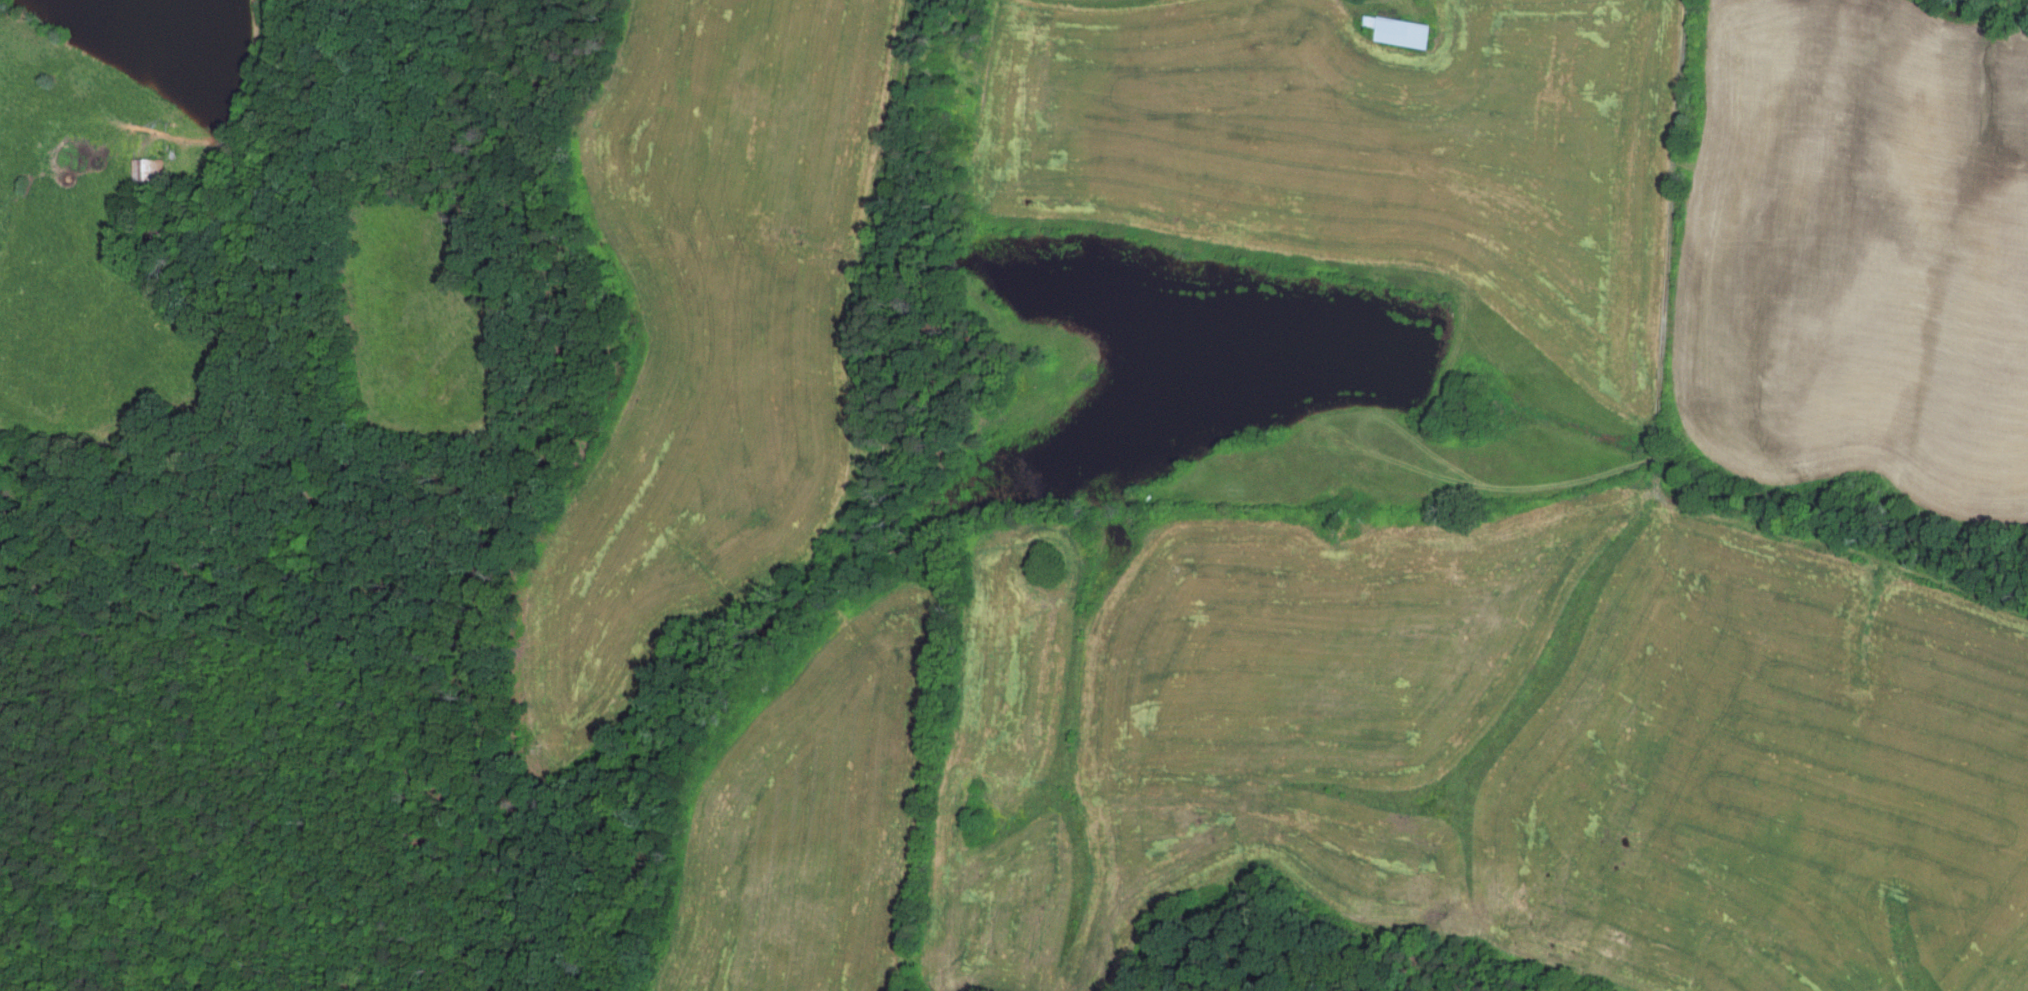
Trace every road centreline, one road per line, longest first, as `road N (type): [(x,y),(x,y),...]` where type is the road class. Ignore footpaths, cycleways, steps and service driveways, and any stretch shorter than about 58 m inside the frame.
road 1 (track): [(2027,610),(1667,499),(1653,485),(1685,0)]

